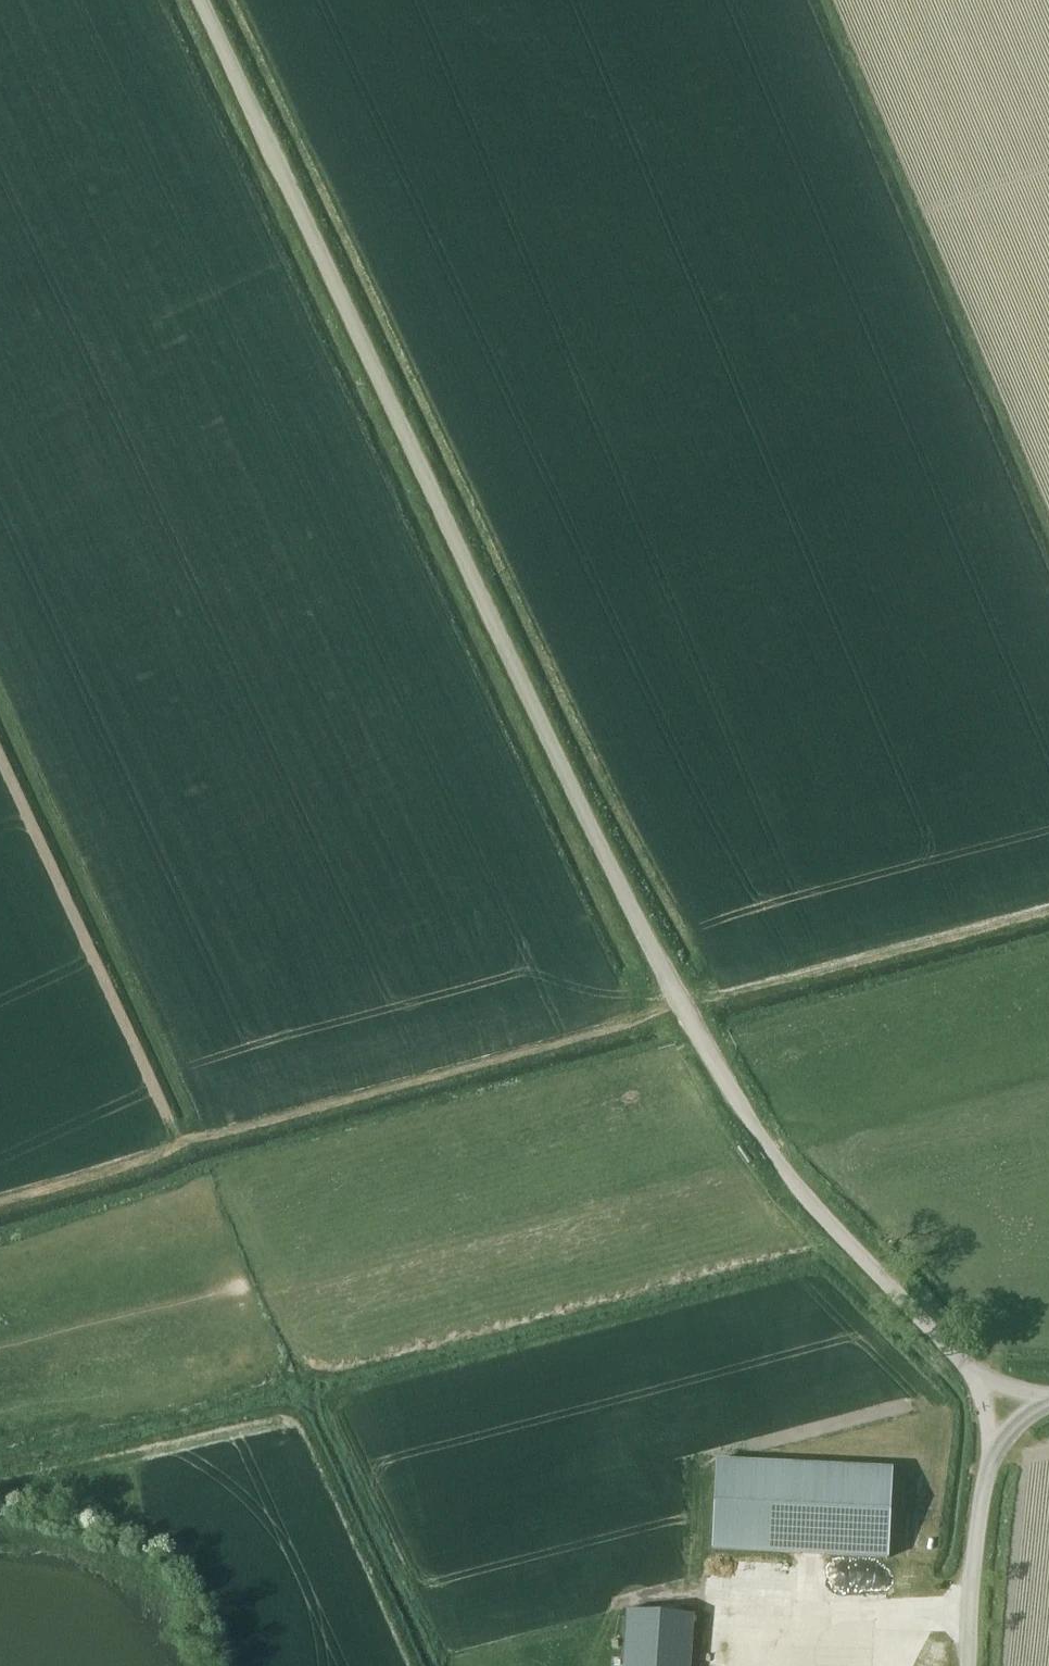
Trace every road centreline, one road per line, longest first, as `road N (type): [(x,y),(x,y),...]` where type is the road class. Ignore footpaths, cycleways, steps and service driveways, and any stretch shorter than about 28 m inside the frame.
road 1 (unclassified): [(197,0),(705,1053),(796,1192),(973,1373)]
road 2 (unclassified): [(987,1459),(968,1665)]

